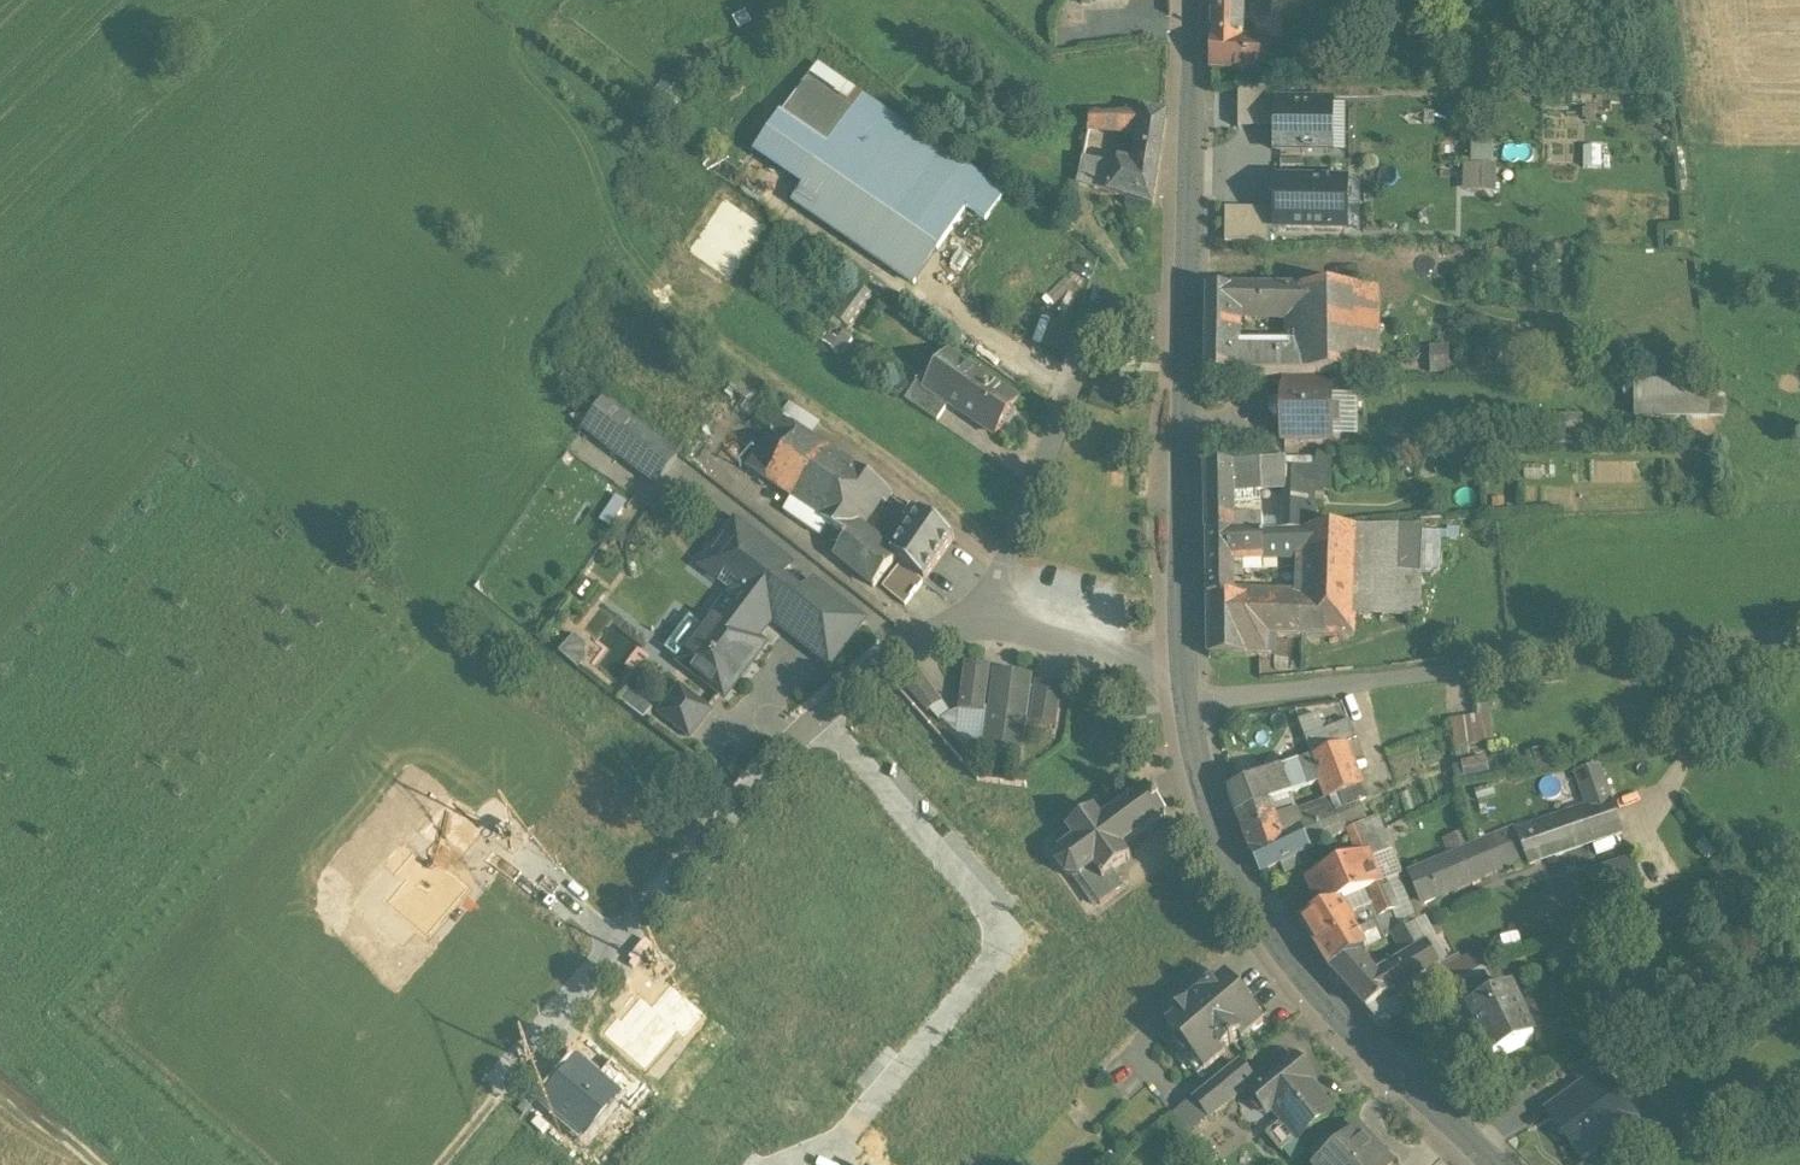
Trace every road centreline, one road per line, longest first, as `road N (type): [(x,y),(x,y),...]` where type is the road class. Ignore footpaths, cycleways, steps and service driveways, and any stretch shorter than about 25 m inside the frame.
road 1 (track): [(1187,703),(1799,637)]
road 2 (tertiary): [(1496,1164),(1358,1034),(1280,939),(1210,805),(1182,671)]
road 3 (residential): [(814,717),(1009,935),(816,1164)]
road 4 (residential): [(1184,307),(1128,311),(1092,331),(1004,567),(992,625)]
road 5 (tertiary): [(1182,671),(1184,307)]
road 6 (tertiary): [(1184,307),(1193,0)]
road 7 (residential): [(622,950),(814,717)]
road 8 (residential): [(814,717),(910,646),(992,625)]
road 9 (residential): [(992,625),(1163,673),(1182,671)]
road 10 (residential): [(499,1097),(622,950)]
road 11 (residential): [(526,864),(622,950)]
road 12 (track): [(95,1164),(0,1084)]

